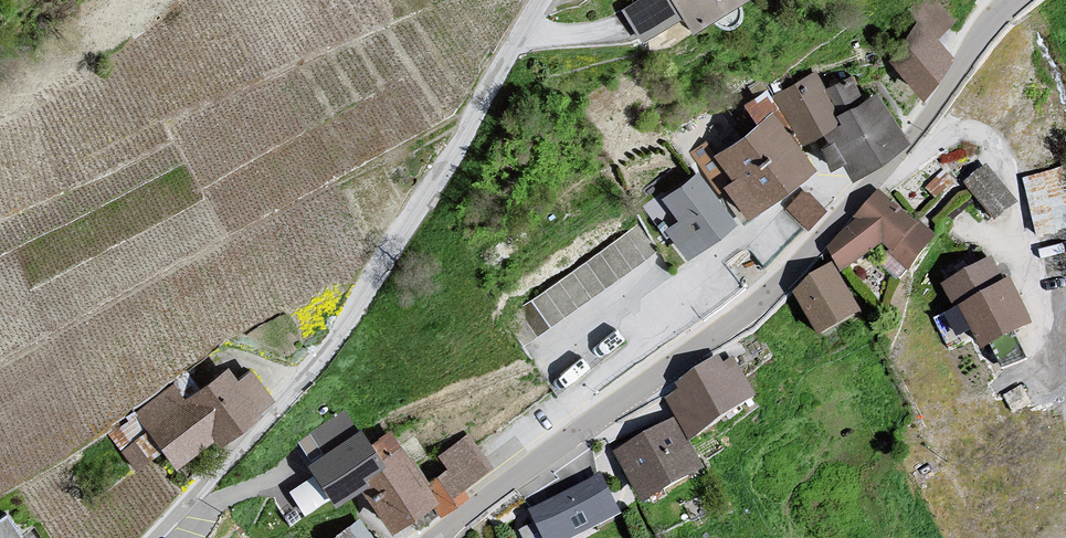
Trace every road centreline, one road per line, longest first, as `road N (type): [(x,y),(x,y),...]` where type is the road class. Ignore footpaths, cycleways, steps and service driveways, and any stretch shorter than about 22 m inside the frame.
road 1 (residential): [(437,537),(769,293),(891,161),(1013,0)]
road 2 (residential): [(153,537),(308,375),(472,125),(541,0)]

